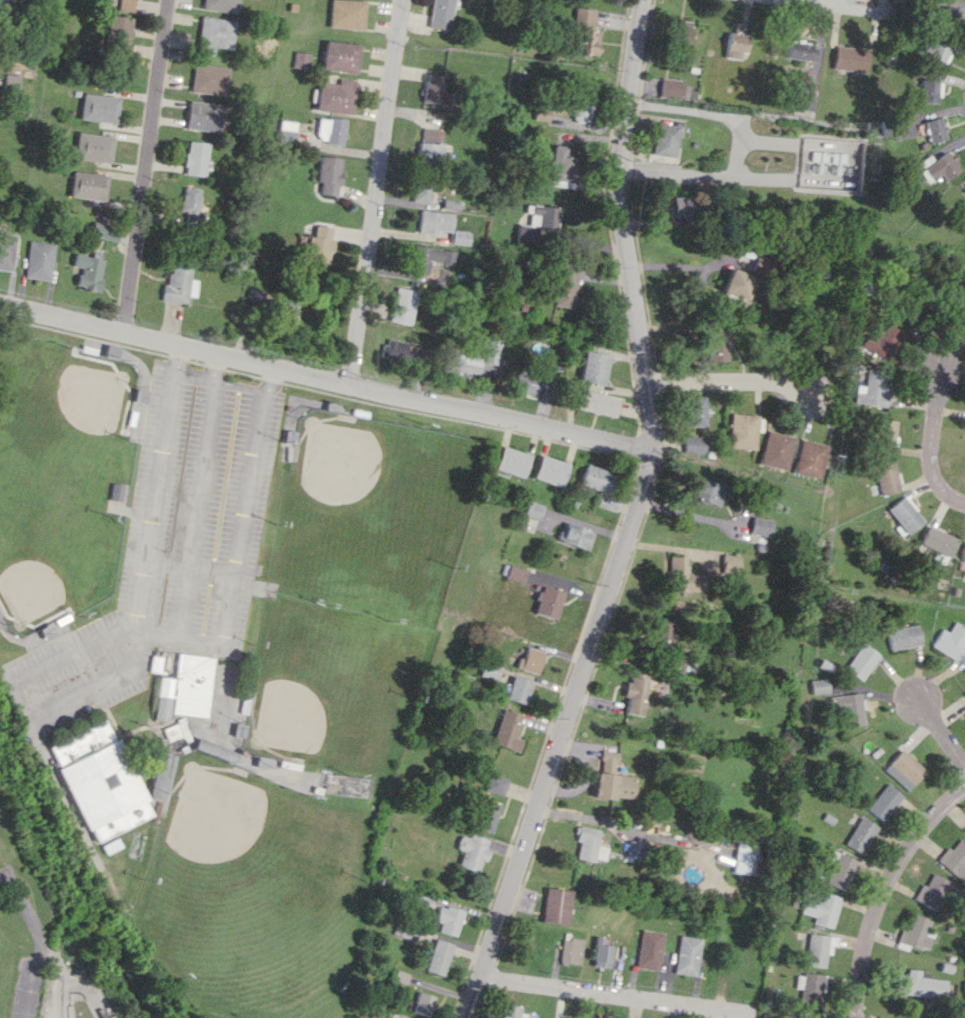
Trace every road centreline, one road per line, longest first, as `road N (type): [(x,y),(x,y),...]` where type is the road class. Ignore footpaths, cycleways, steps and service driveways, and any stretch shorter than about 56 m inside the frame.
road 1 (residential): [(464,1017),(653,449),(643,378)]
road 2 (residential): [(653,449),(0,305)]
road 3 (residential): [(350,385),(400,0)]
road 4 (residential): [(643,378),(625,184),(639,0)]
road 5 (residential): [(122,334),(168,0)]
road 6 (residential): [(745,1011),(480,972)]
road 7 (residential): [(858,1017),(885,889),(964,793)]
road 8 (residential): [(810,411),(788,388),(758,378),(643,378)]

